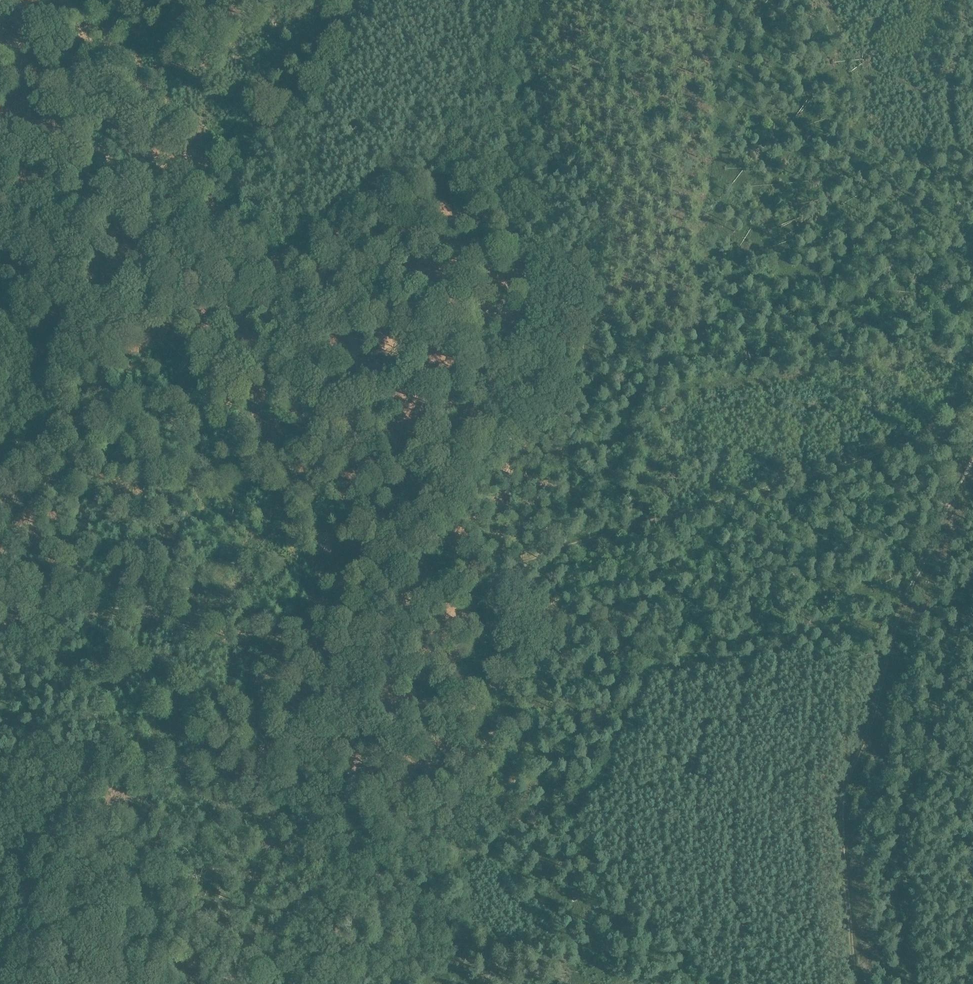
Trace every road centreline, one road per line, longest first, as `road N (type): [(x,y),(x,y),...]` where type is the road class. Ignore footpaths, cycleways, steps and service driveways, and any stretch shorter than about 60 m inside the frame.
road 1 (track): [(972,423),(542,552),(316,631),(87,613),(0,624)]
road 2 (track): [(853,983),(841,806),(877,681),(972,428)]
road 3 (track): [(972,608),(896,839),(917,983)]

